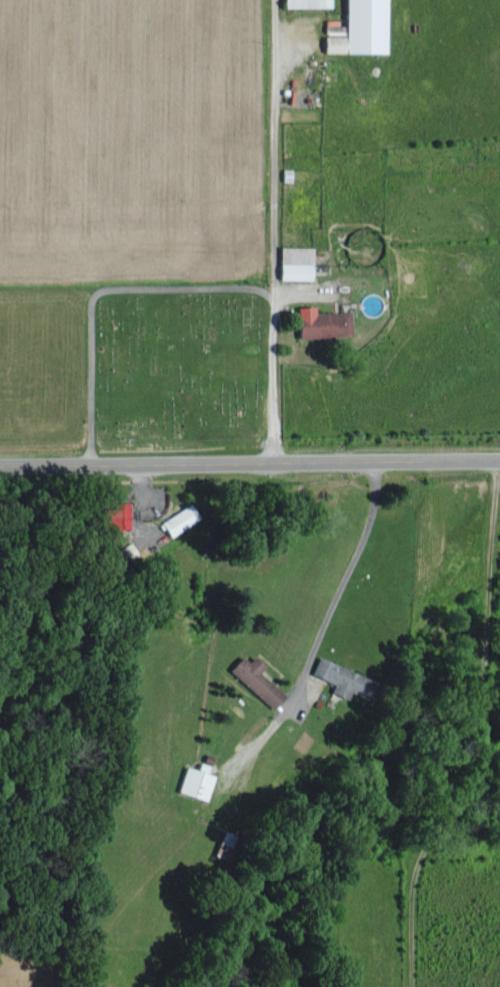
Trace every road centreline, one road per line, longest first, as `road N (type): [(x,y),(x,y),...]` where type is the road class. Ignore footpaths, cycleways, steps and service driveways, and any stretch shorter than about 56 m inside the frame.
road 1 (secondary): [(0,466),(499,459)]

